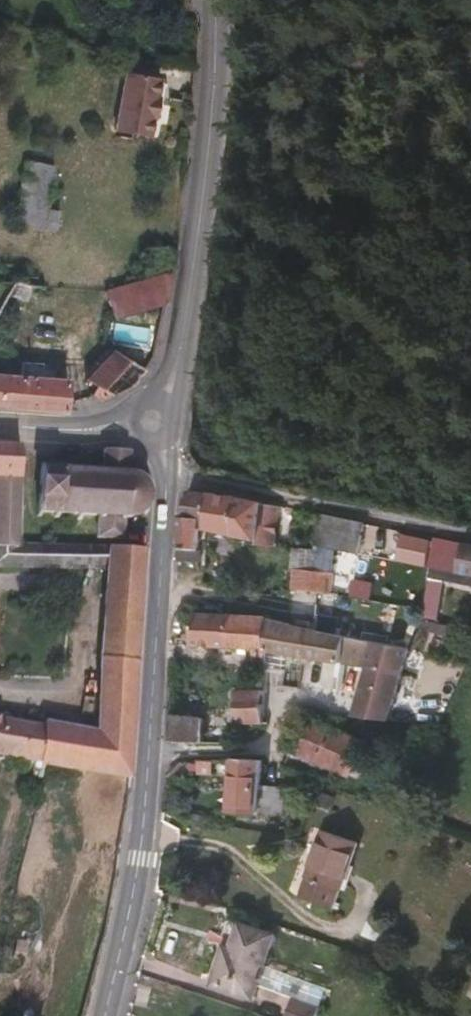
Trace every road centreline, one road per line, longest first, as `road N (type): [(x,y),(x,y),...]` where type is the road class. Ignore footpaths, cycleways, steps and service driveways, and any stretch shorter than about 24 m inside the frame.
road 1 (tertiary): [(166,475),(148,781),(104,1015)]
road 2 (tertiary): [(215,0),(211,119),(183,341),(152,418)]
road 3 (residential): [(166,475),(470,532)]
road 4 (residential): [(152,418),(105,429),(0,425)]

